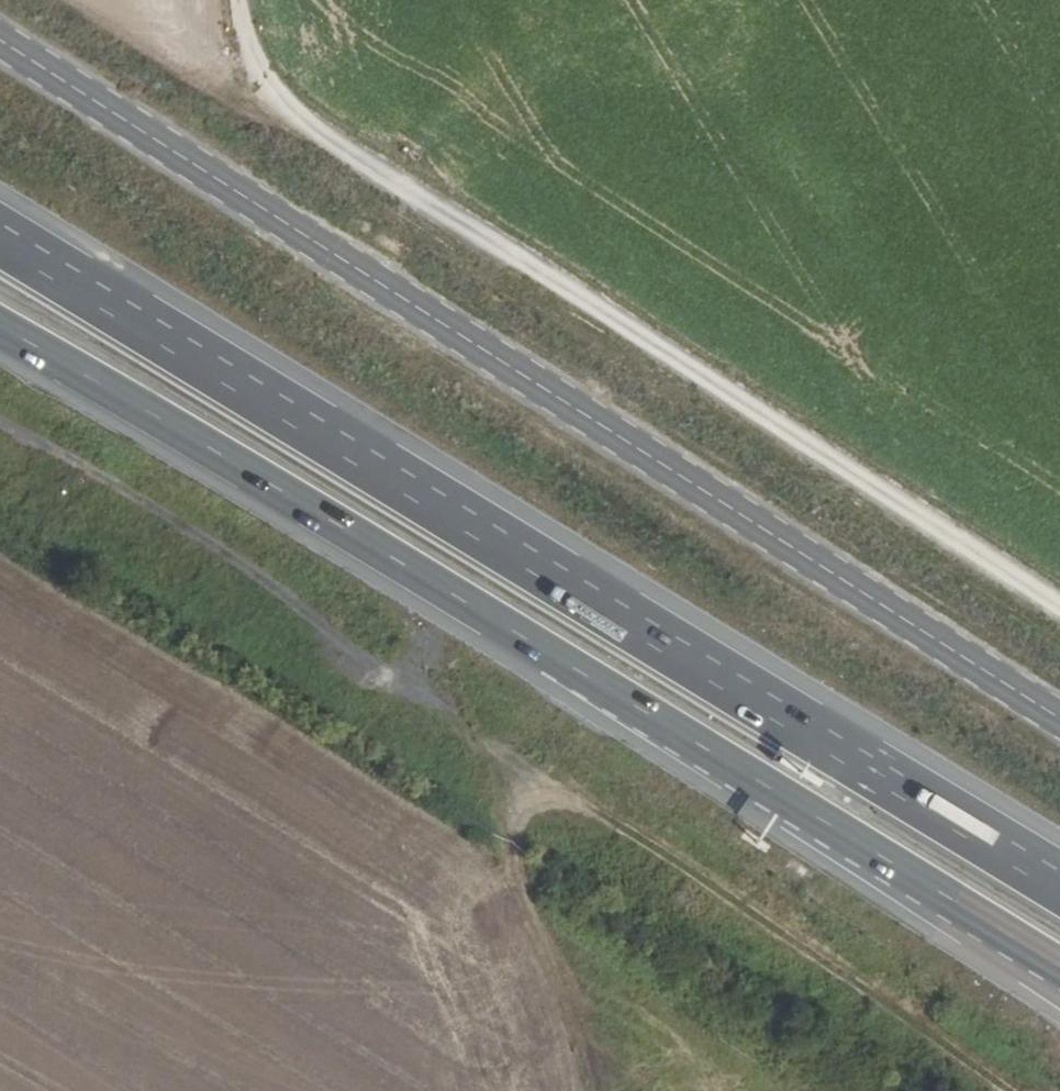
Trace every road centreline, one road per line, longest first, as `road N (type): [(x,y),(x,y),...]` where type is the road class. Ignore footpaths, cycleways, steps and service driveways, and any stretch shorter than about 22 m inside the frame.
road 1 (tertiary): [(1059,720),(0,39)]
road 2 (trunk): [(1059,894),(0,244)]
road 3 (trunk): [(0,337),(1059,976)]
road 4 (track): [(0,421),(118,485),(1009,1090)]
road 5 (track): [(1059,620),(370,185),(274,115),(242,0)]

